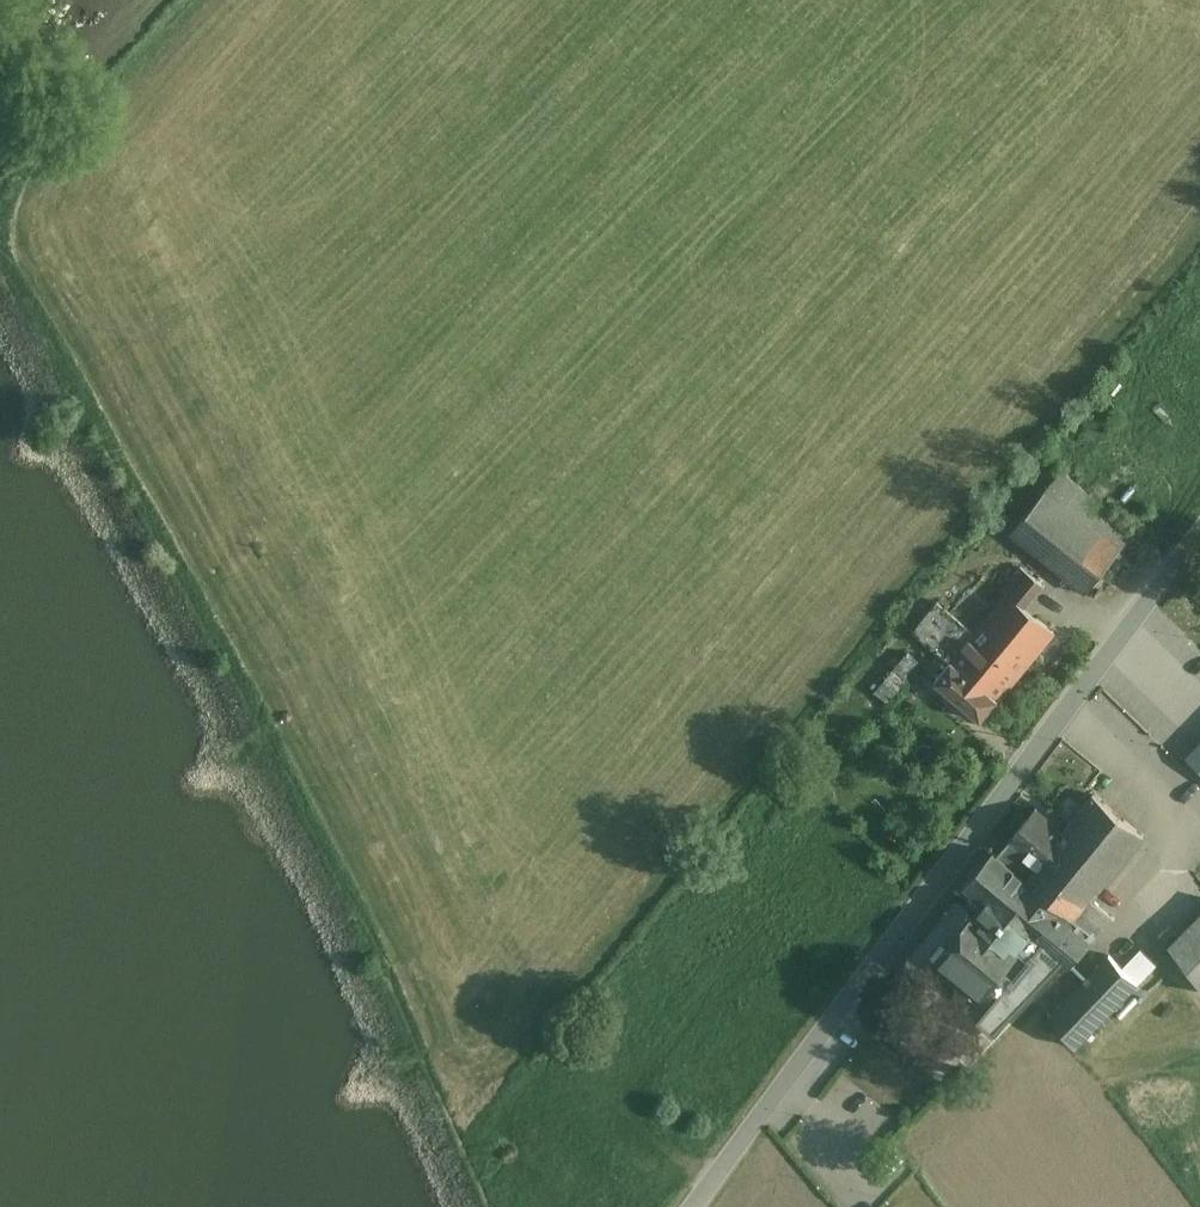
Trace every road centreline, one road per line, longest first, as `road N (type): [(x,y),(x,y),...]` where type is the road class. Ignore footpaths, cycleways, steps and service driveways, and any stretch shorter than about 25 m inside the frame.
road 1 (tertiary): [(697,1206),(1199,530)]

